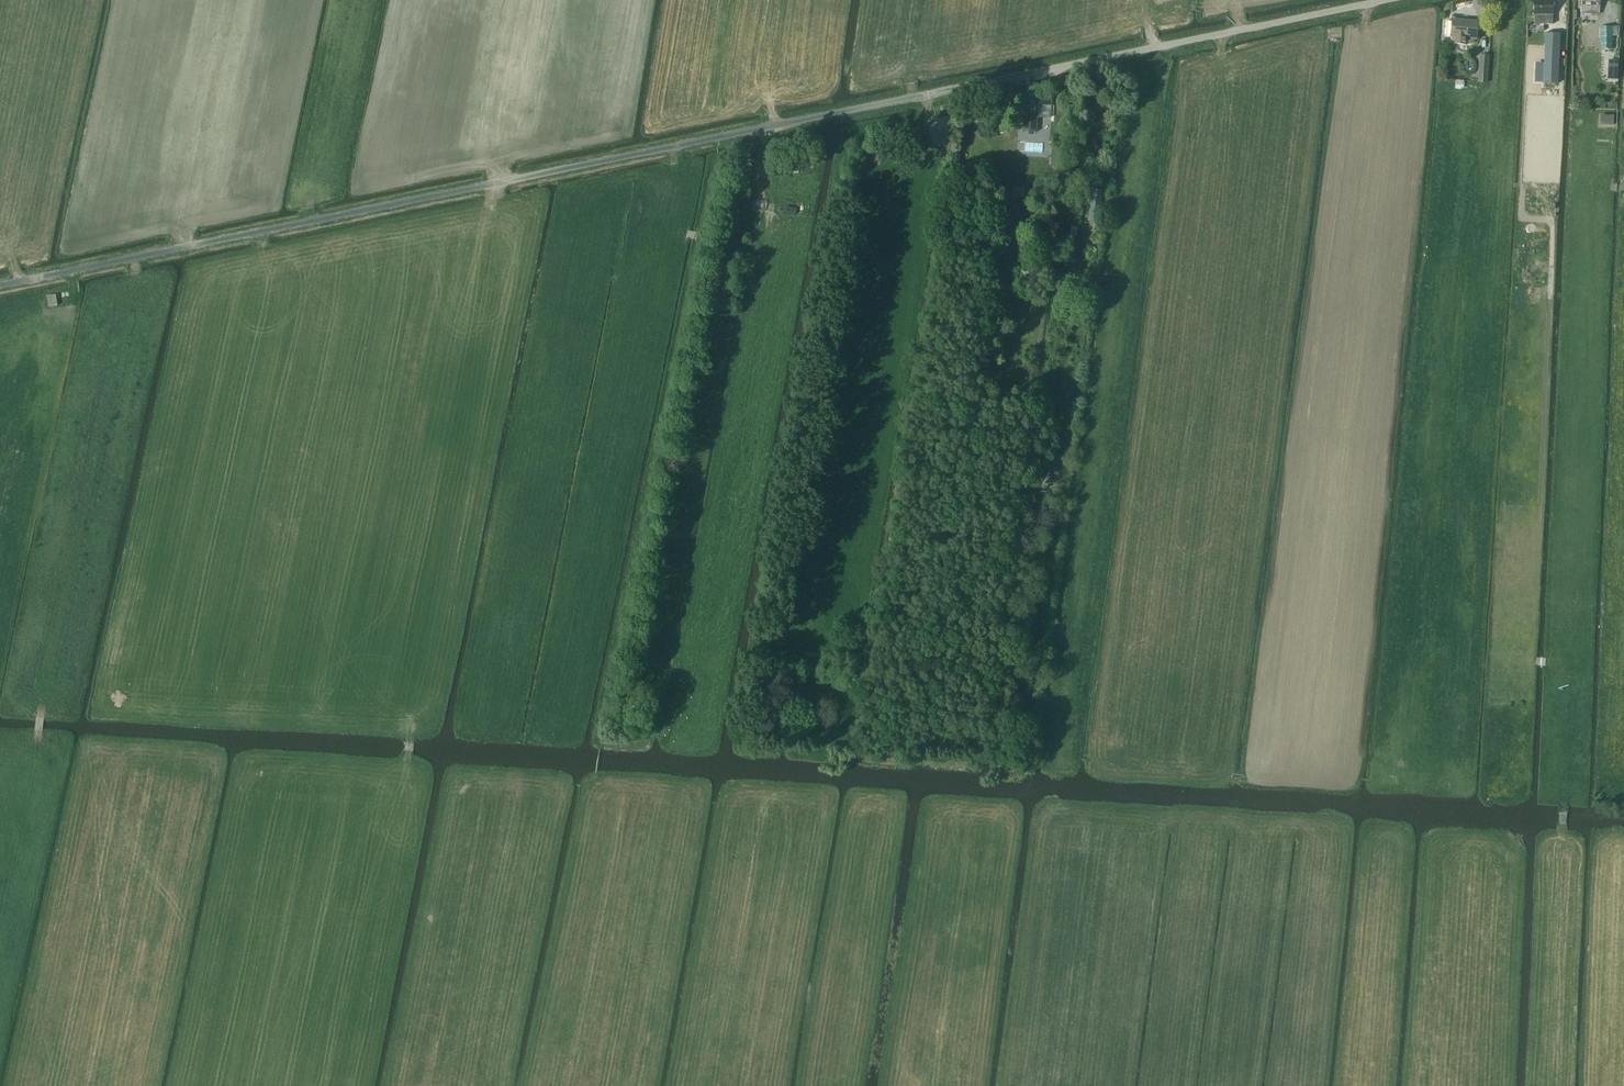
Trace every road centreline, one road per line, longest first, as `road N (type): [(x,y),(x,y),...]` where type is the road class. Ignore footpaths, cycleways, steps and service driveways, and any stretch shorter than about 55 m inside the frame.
road 1 (unclassified): [(0,285),(1383,0)]

